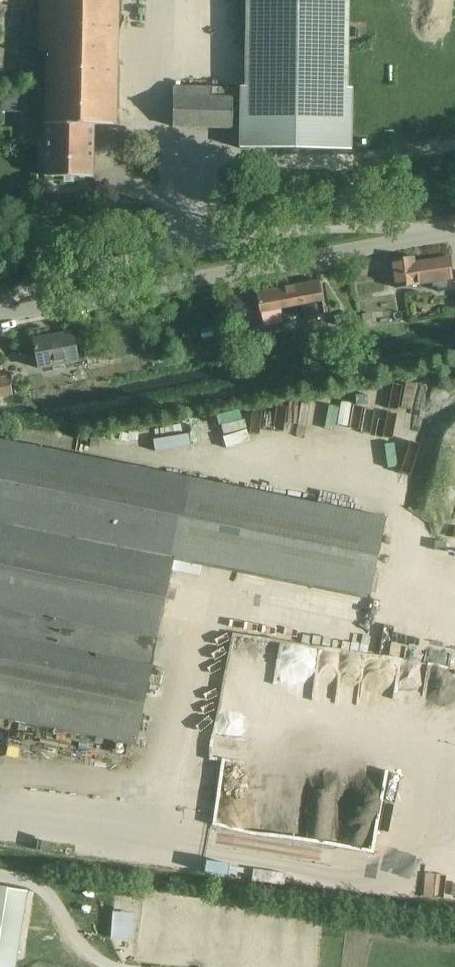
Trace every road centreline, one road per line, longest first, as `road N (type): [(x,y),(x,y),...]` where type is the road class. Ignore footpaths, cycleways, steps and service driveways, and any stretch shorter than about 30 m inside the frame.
road 1 (unclassified): [(454,232),(0,316)]

